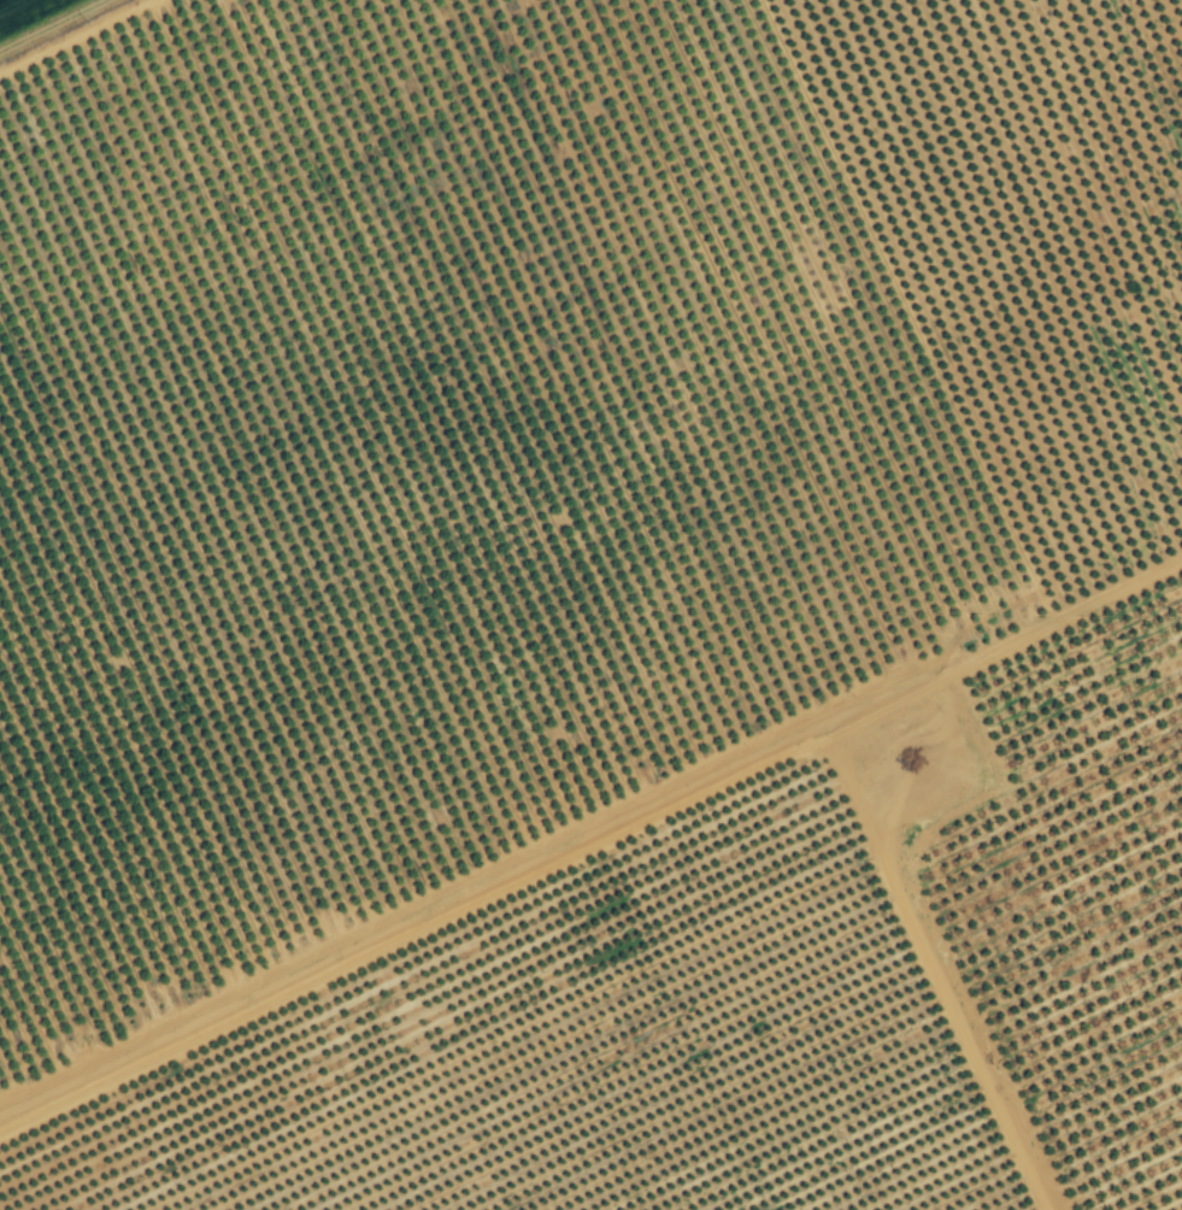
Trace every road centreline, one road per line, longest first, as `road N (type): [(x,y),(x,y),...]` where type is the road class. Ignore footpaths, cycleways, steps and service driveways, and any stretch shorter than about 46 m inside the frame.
road 1 (residential): [(0,1109),(710,779),(742,779),(761,752),(1181,549)]
road 2 (residential): [(950,1209),(742,779)]

